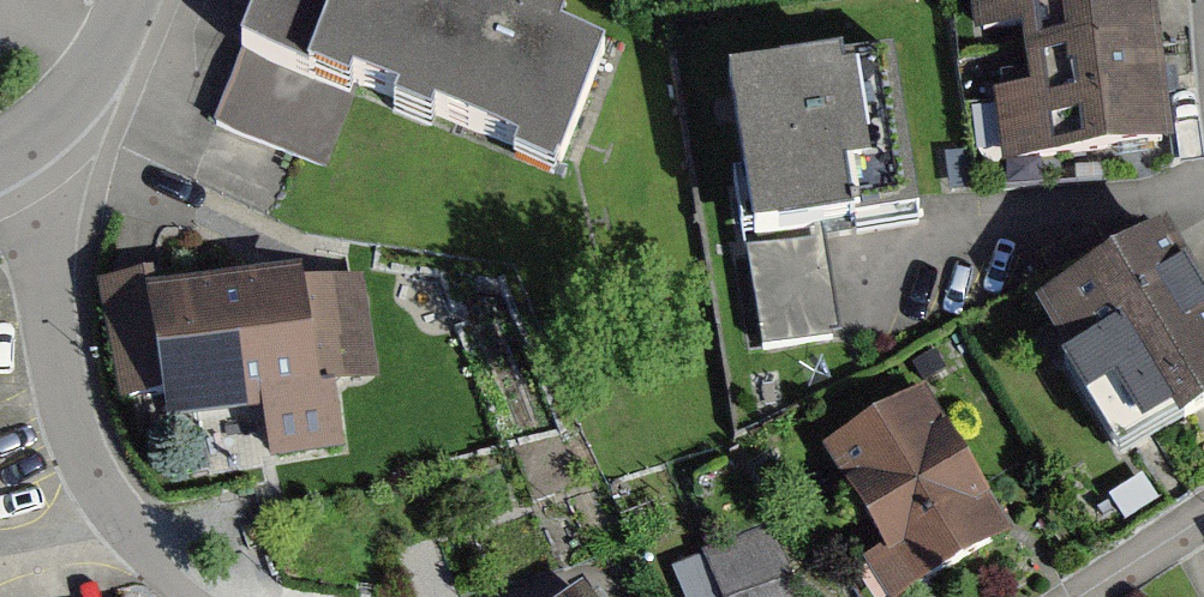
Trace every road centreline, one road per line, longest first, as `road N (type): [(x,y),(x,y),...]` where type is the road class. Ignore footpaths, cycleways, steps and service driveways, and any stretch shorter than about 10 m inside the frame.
road 1 (residential): [(21,150),(62,420),(80,471),(179,596)]
road 2 (residential): [(21,150),(75,111),(133,0)]

